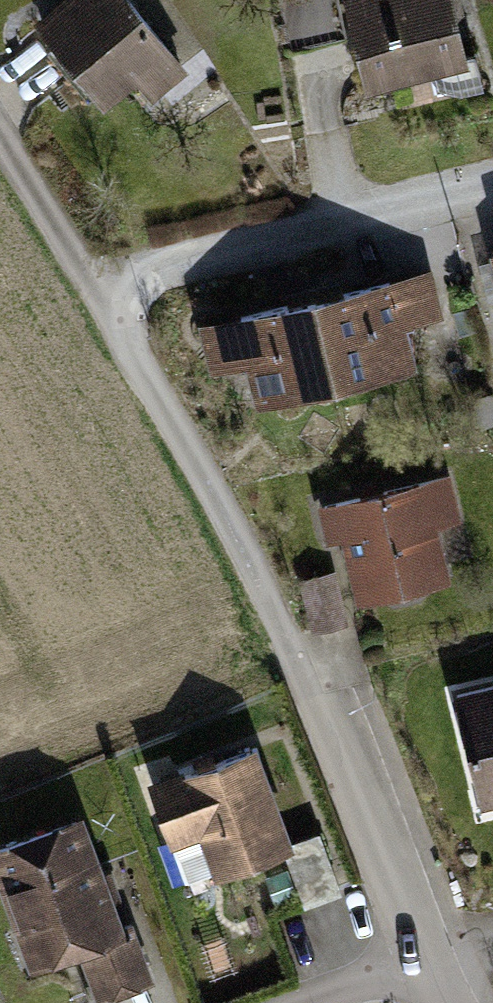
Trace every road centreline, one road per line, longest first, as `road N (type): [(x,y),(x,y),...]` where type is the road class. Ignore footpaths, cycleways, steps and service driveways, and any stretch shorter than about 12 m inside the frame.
road 1 (residential): [(434,951),(211,473),(100,286)]
road 2 (residential): [(100,286),(492,190)]
road 3 (residential): [(100,286),(0,125)]
road 4 (residential): [(434,951),(290,1002)]

